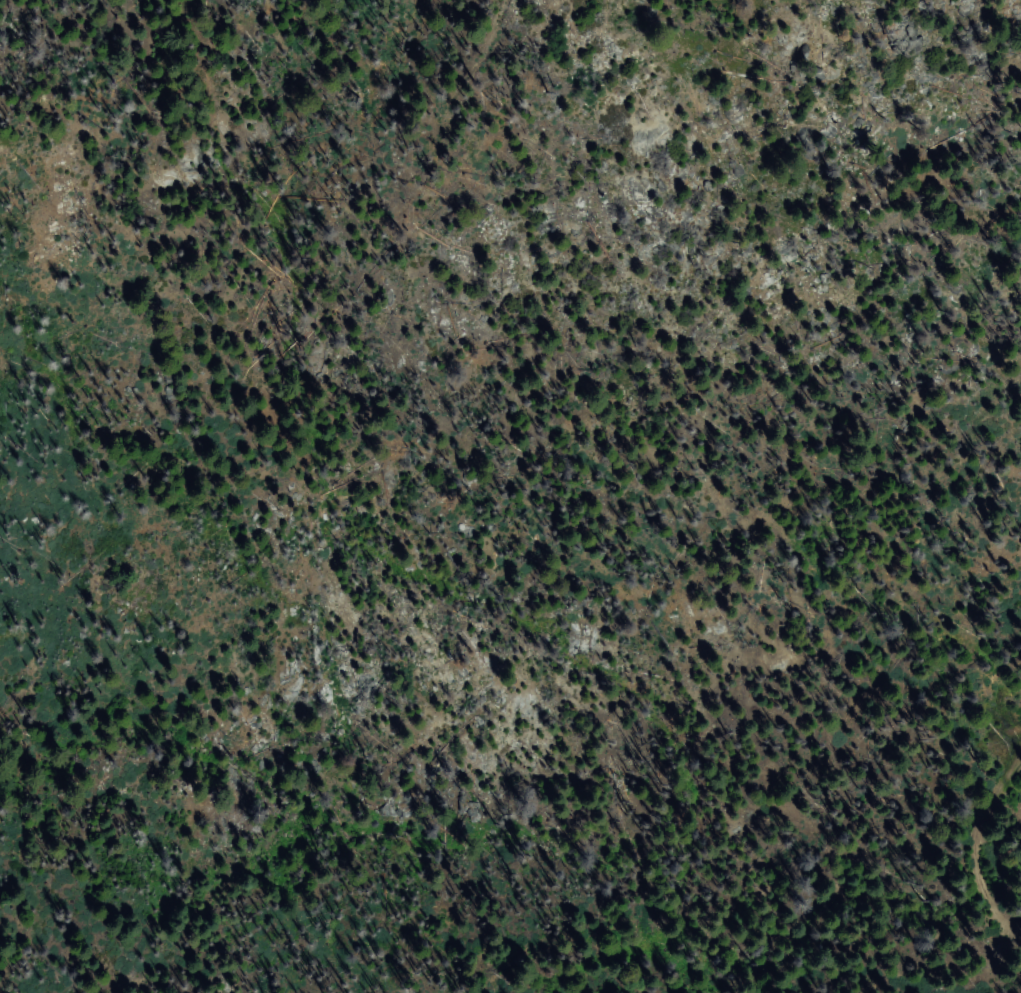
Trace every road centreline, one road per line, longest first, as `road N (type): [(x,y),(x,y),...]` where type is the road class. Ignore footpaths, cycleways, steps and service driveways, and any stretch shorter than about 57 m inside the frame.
road 1 (track): [(1020,864),(998,830),(1020,745)]

